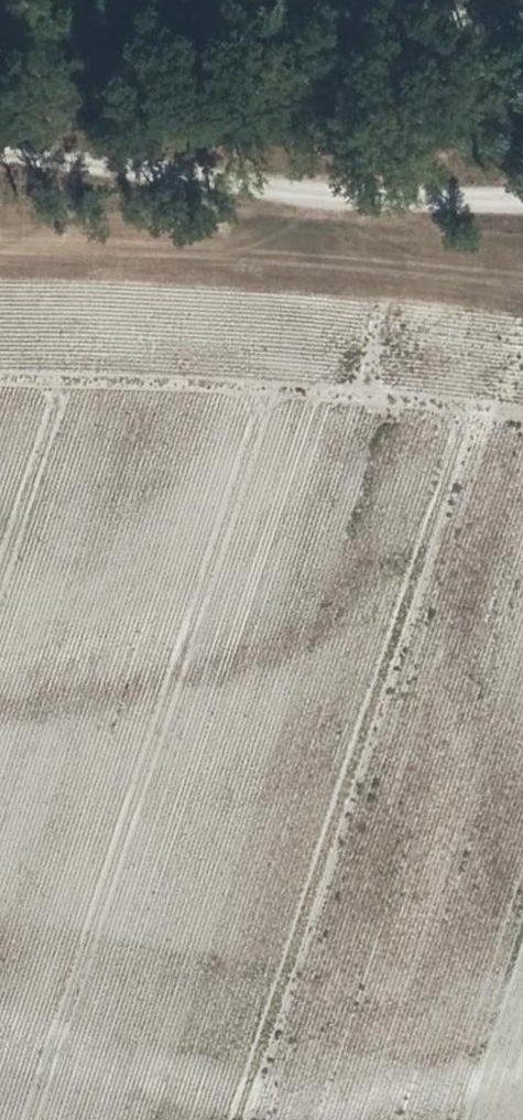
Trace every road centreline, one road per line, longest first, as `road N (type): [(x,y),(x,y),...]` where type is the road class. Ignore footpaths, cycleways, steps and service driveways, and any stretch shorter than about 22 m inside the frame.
road 1 (track): [(522,195),(296,182),(0,150)]

